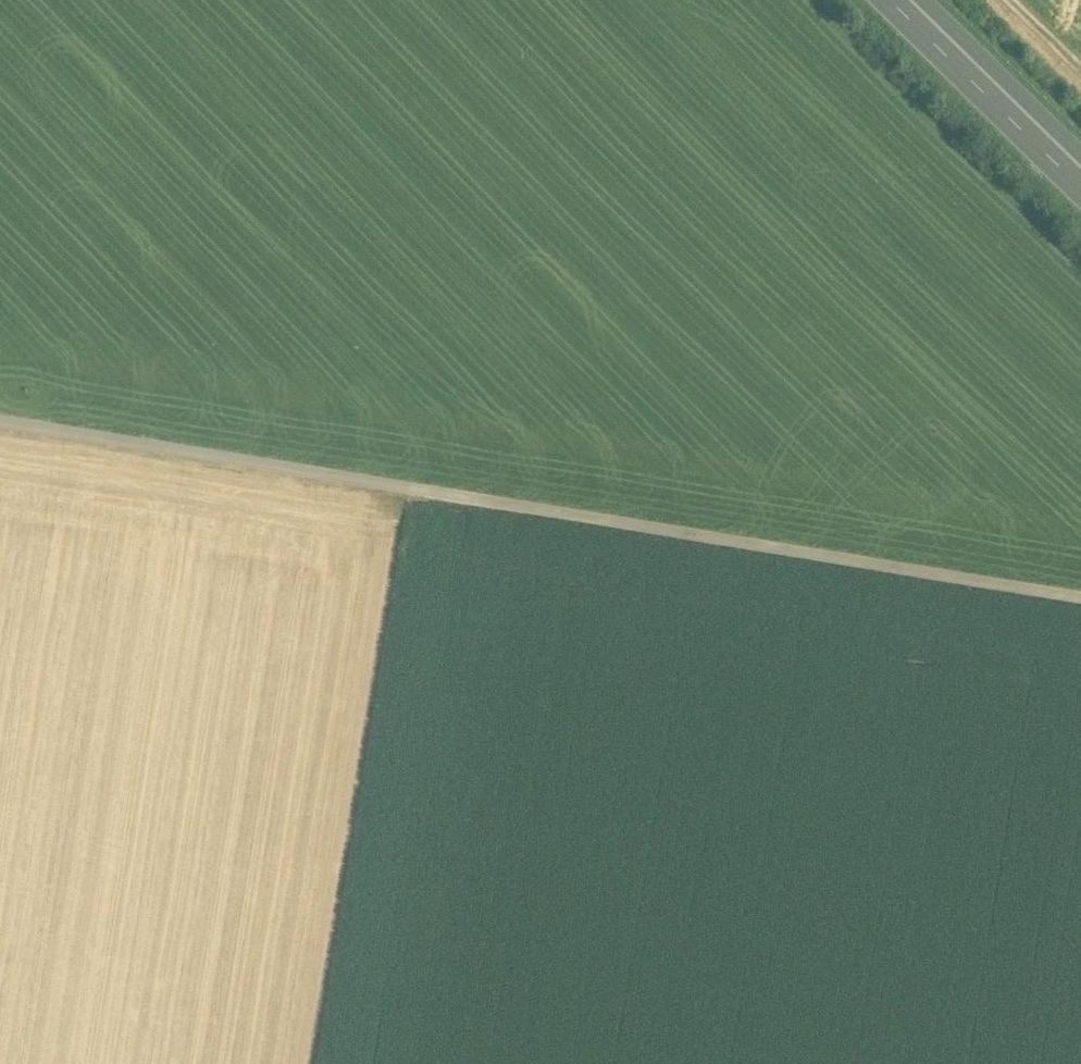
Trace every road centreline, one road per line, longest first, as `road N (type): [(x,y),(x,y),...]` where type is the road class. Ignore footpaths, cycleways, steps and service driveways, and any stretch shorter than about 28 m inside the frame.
road 1 (track): [(1080,602),(0,426)]
road 2 (trunk): [(899,0),(1080,180)]

